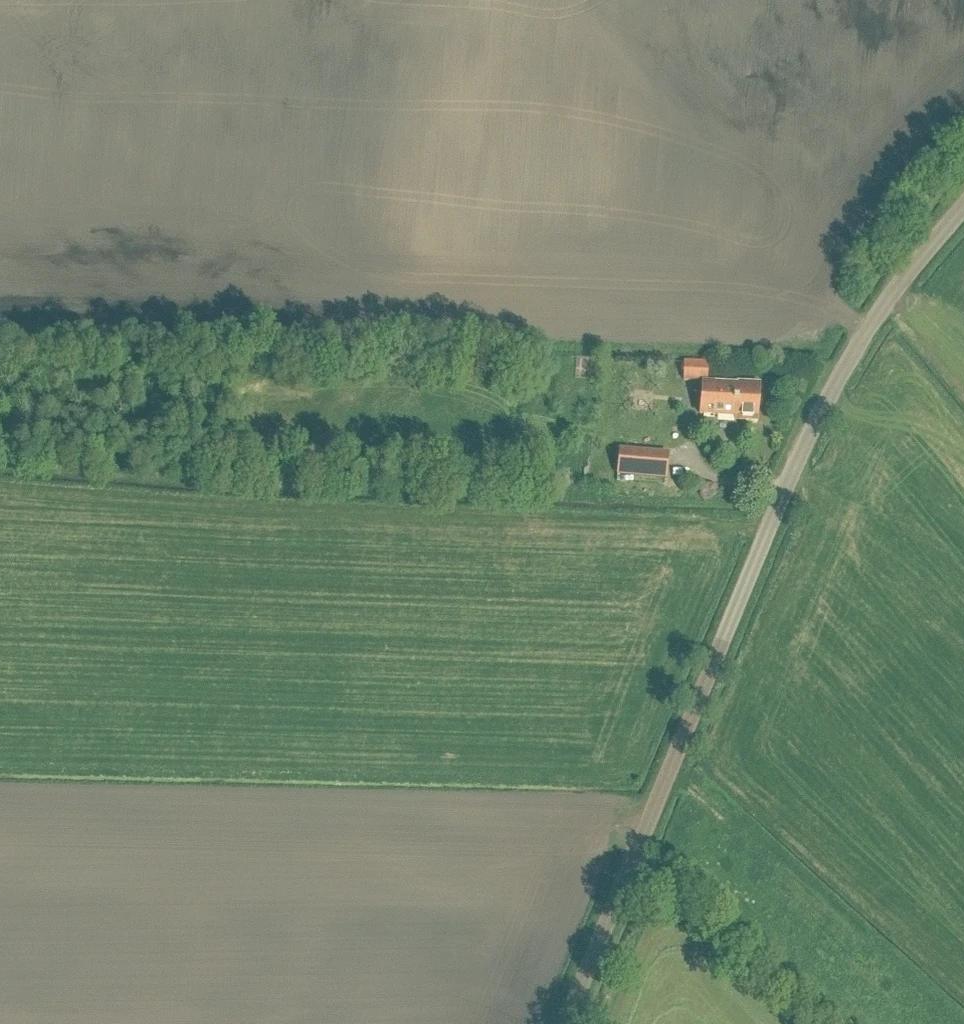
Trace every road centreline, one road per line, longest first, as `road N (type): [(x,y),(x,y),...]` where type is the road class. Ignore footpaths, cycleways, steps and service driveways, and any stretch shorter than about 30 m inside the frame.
road 1 (unclassified): [(567,1023),(794,471),(866,329),(963,211)]

